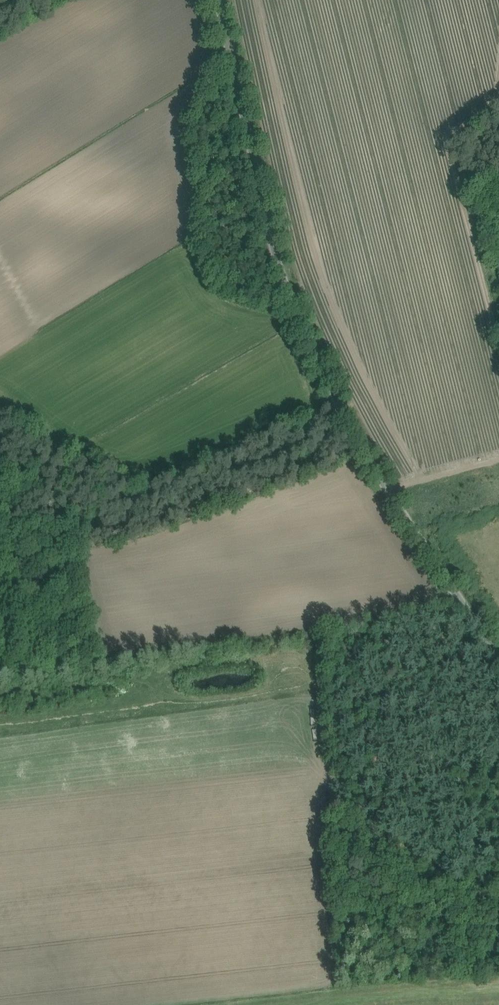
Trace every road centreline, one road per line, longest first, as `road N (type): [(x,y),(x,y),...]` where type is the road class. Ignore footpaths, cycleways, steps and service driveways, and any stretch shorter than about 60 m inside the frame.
road 1 (unclassified): [(498,665),(346,418),(306,337),(269,223),(222,0)]

